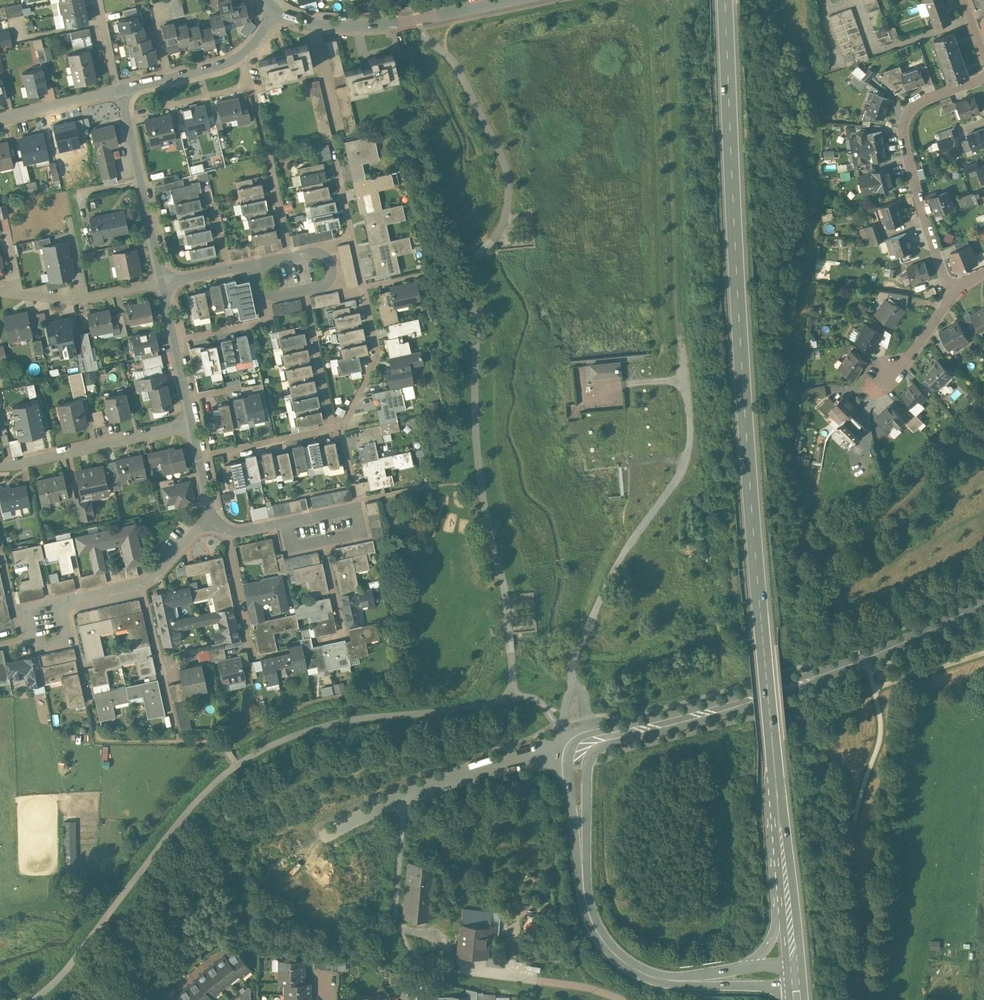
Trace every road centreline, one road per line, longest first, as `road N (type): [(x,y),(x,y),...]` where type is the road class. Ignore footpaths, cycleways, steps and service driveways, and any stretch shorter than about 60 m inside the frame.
road 1 (primary): [(726,0),(745,440),(786,897)]
road 2 (tertiary): [(983,603),(807,680),(584,746)]
road 3 (track): [(575,676),(618,563),(688,452),(682,346)]
road 4 (secondary): [(584,746),(578,767),(583,887),(599,931),(647,972),(701,979)]
road 5 (unclassified): [(319,838),(497,762),(584,746)]
road 6 (residential): [(954,290),(930,236),(904,129),(915,104),(983,79)]
road 7 (residential): [(275,12),(314,24),(368,24),(504,0)]
road 8 (residential): [(0,465),(193,426)]
road 9 (residential): [(123,90),(164,282)]
road 10 (residential): [(275,12),(240,56),(123,90)]
road 11 (residential): [(164,282),(73,300),(0,290)]
road 12 (residential): [(626,999),(464,970)]
road 13 (residential): [(363,287),(376,357),(349,416),(337,426)]
road 14 (residential): [(337,426),(199,454)]
road 15 (residential): [(142,586),(173,723)]
road 16 (residential): [(304,291),(337,426)]
road 17 (residential): [(227,533),(252,653)]
road 18 (residential): [(324,541),(343,633),(317,639)]

